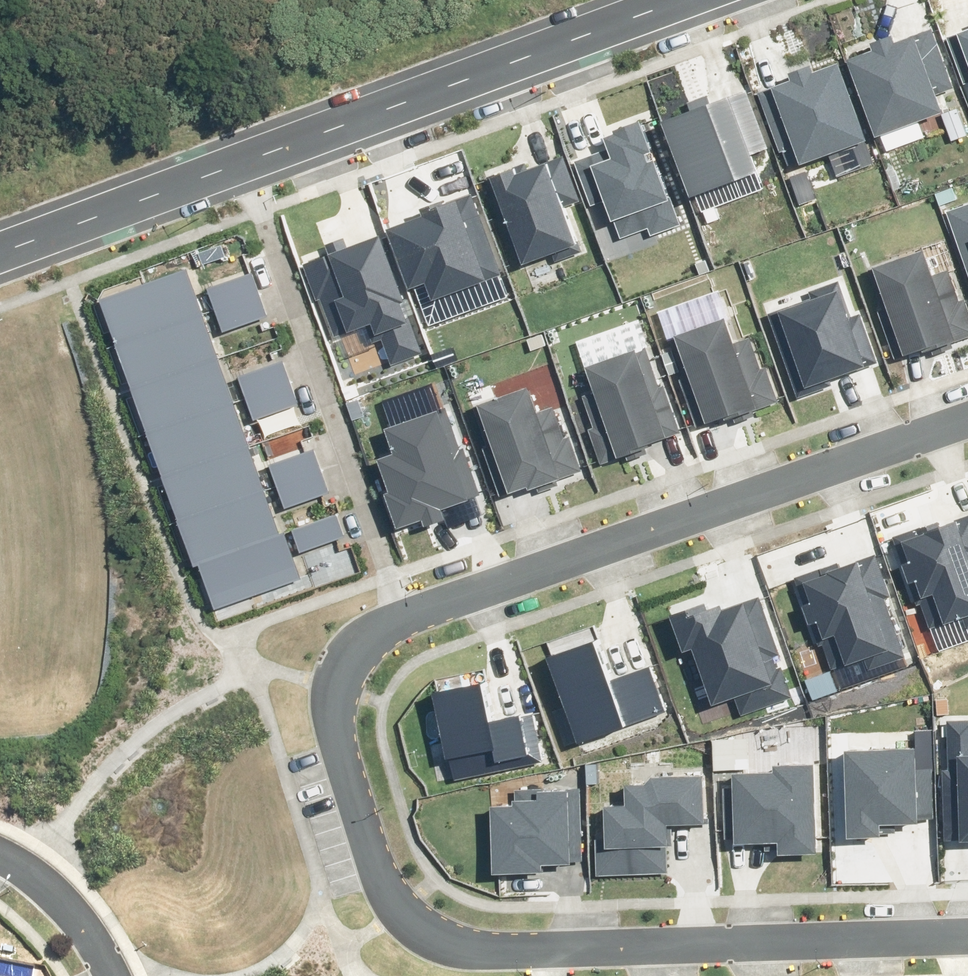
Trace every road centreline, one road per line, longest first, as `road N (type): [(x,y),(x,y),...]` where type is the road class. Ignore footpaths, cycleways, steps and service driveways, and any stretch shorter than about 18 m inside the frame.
road 1 (residential): [(967,413),(391,613)]
road 2 (residential): [(237,167),(692,0)]
road 3 (residential): [(391,613),(237,167)]
road 4 (residential): [(391,613),(335,666),(321,696),(323,737),(402,920),(434,939),(516,945)]
road 5 (residential): [(516,945),(967,944)]
road 6 (residential): [(0,252),(237,167)]
road 7 (residential): [(0,861),(58,903),(112,975)]

